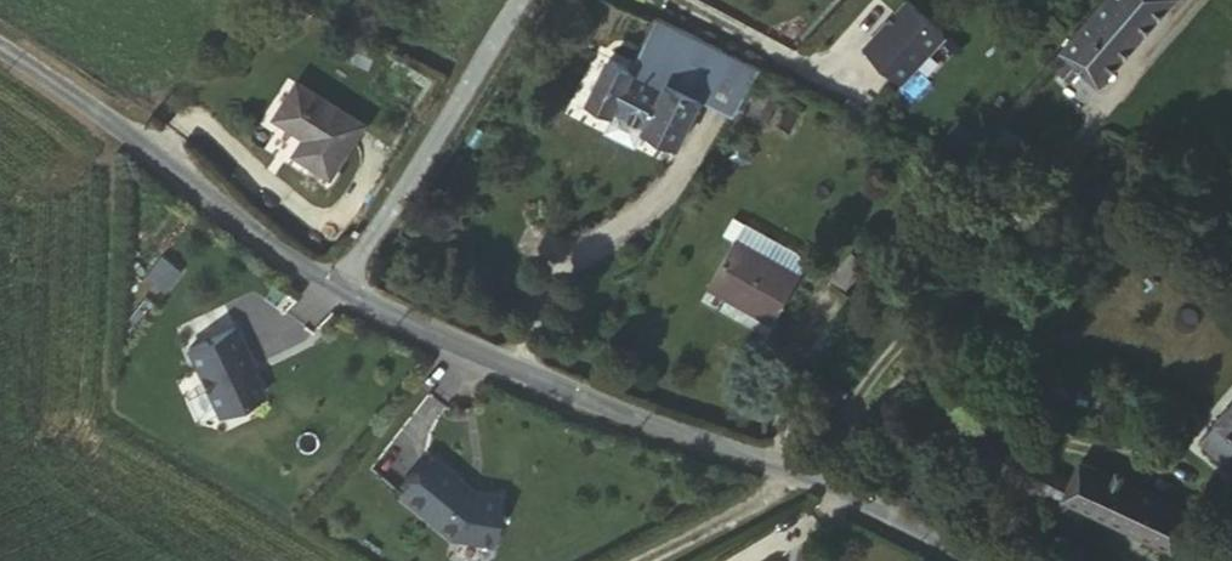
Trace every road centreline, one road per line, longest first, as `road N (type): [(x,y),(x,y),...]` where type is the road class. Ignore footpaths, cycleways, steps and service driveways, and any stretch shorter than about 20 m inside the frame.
road 1 (unclassified): [(0,47),(348,290),(858,490),(988,560)]

